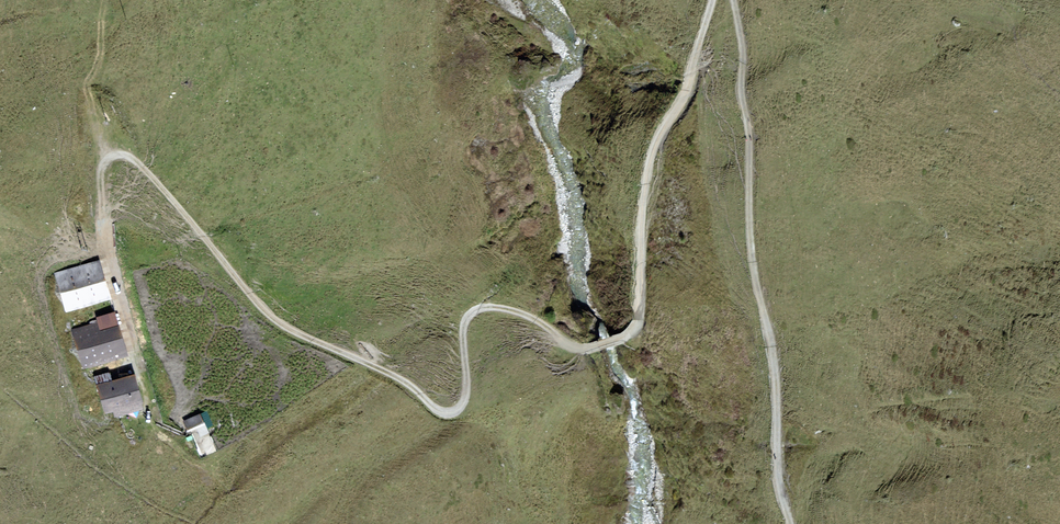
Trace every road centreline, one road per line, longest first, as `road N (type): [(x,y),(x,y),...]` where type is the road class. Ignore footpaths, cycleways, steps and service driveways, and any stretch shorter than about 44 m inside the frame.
road 1 (track): [(715,0),(657,149),(639,320),(622,337),(586,349),(519,312),(482,308),(465,324),(464,401),(456,411),(434,409),(415,388),(276,320),(147,171),(119,154),(104,164),(100,206),(135,351)]
road 2 (track): [(739,0),(752,242),(769,312),(781,485),(792,523)]

